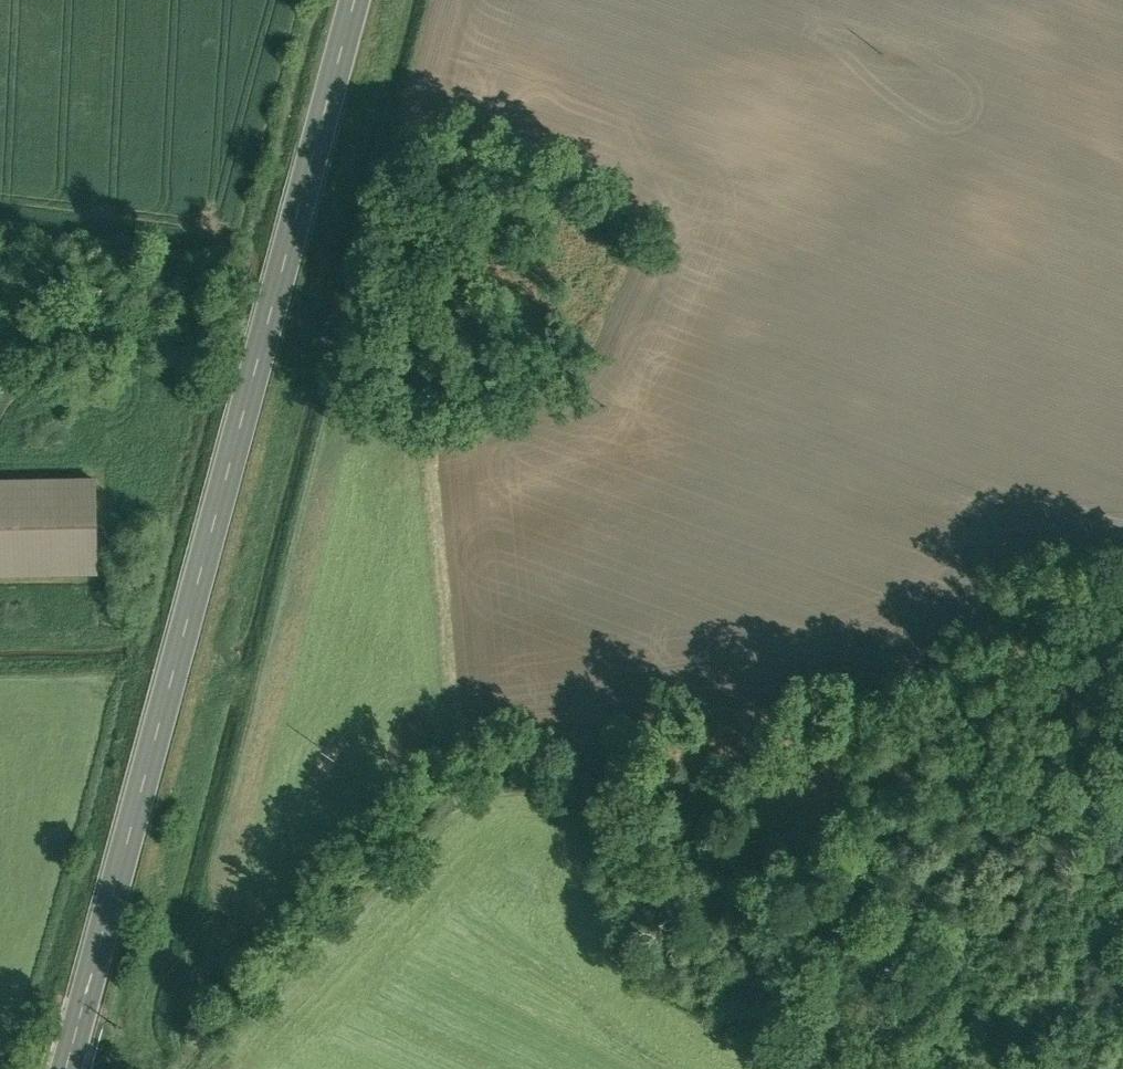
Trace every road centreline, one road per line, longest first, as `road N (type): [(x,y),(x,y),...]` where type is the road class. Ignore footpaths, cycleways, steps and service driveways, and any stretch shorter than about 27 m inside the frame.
road 1 (secondary): [(354,0),(64,1068)]

